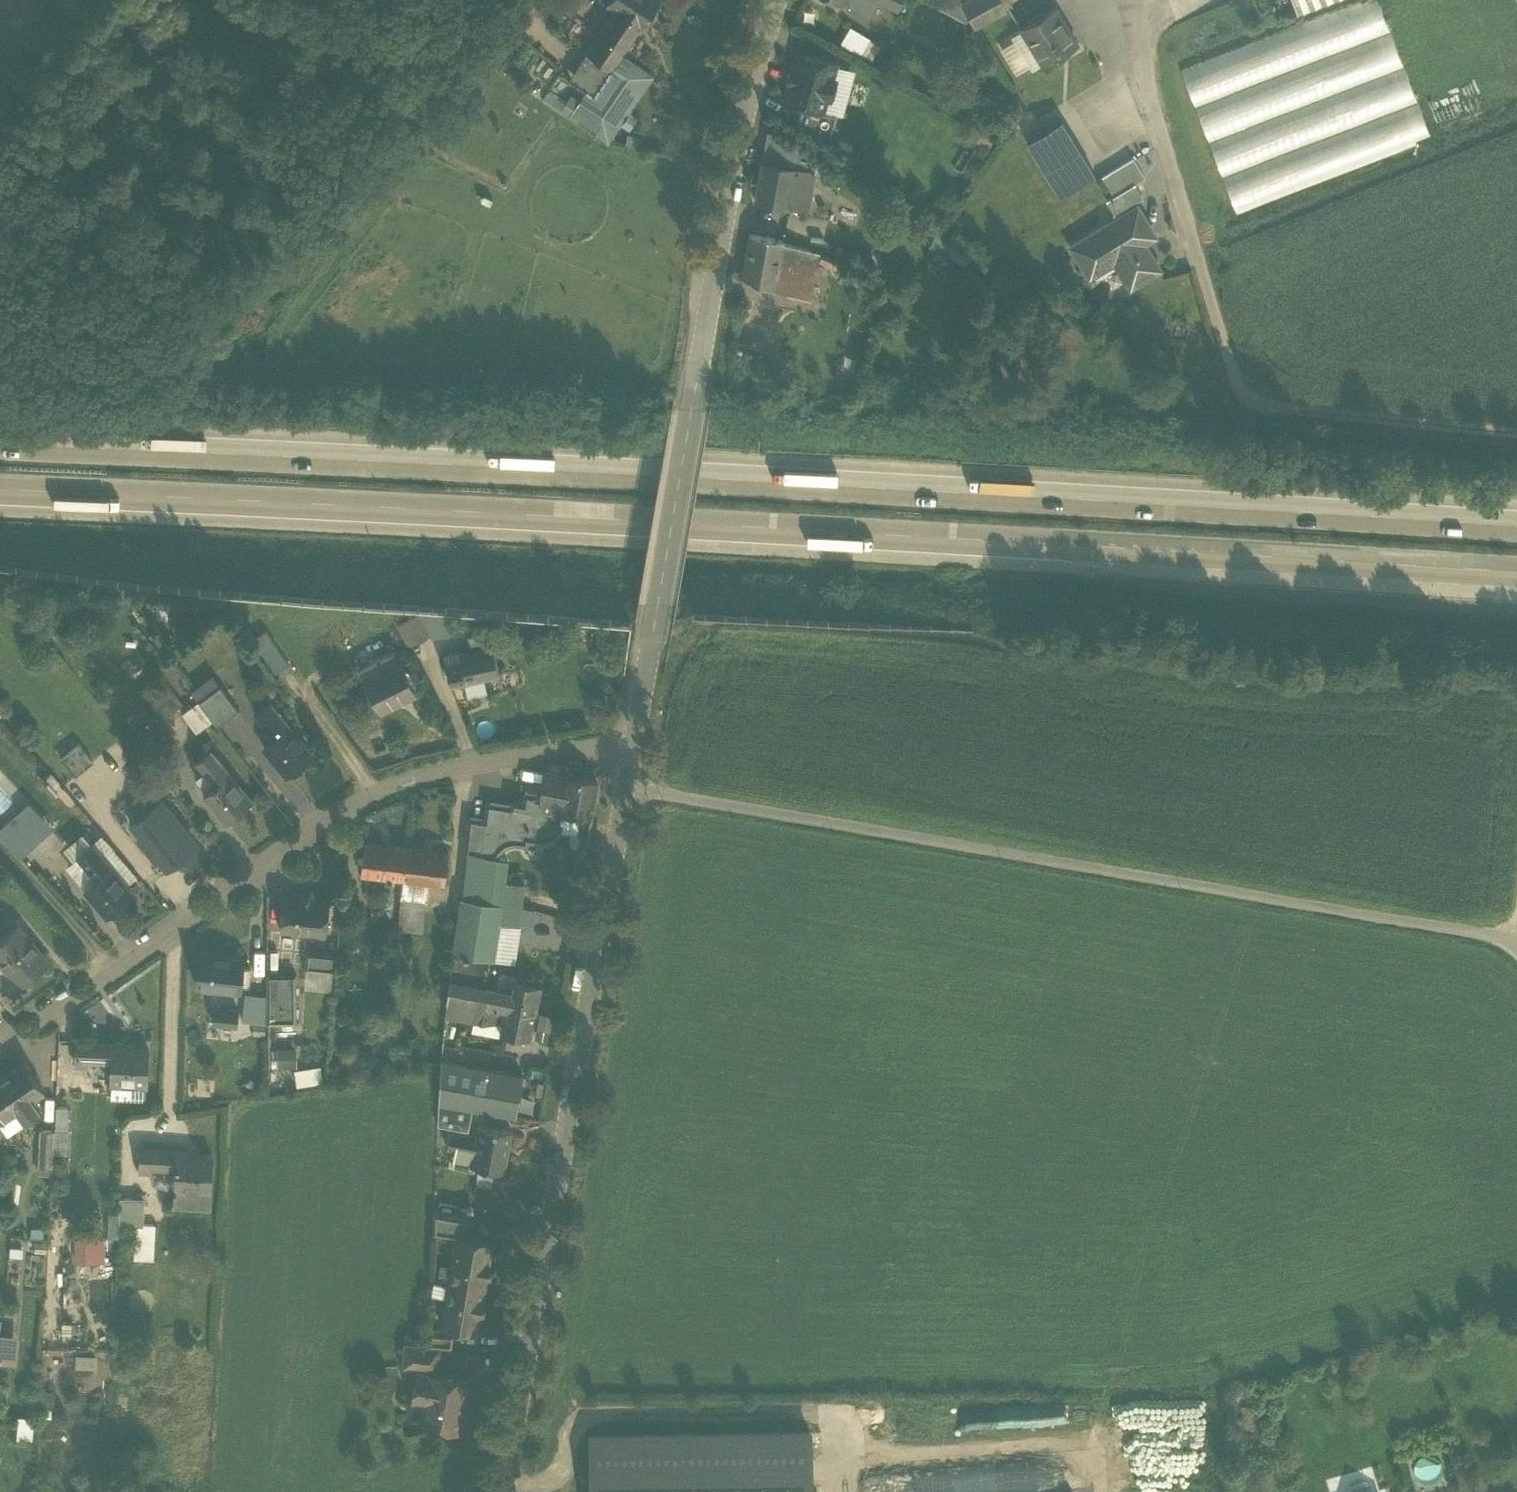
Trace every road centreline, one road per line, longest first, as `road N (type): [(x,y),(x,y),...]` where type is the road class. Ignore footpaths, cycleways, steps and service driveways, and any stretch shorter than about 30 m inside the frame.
road 1 (motorway): [(1516,533),(0,446)]
road 2 (motorway): [(0,492),(1516,579)]
road 3 (unclassified): [(1516,939),(625,786)]
road 4 (tertiary): [(630,748),(748,98),(778,0)]
road 5 (tertiary): [(501,1491),(625,786)]
road 6 (residential): [(630,748),(466,769),(363,803),(0,1047)]
road 7 (residential): [(1141,0),(1149,87),(1238,401)]
road 8 (track): [(1238,401),(1516,430)]

